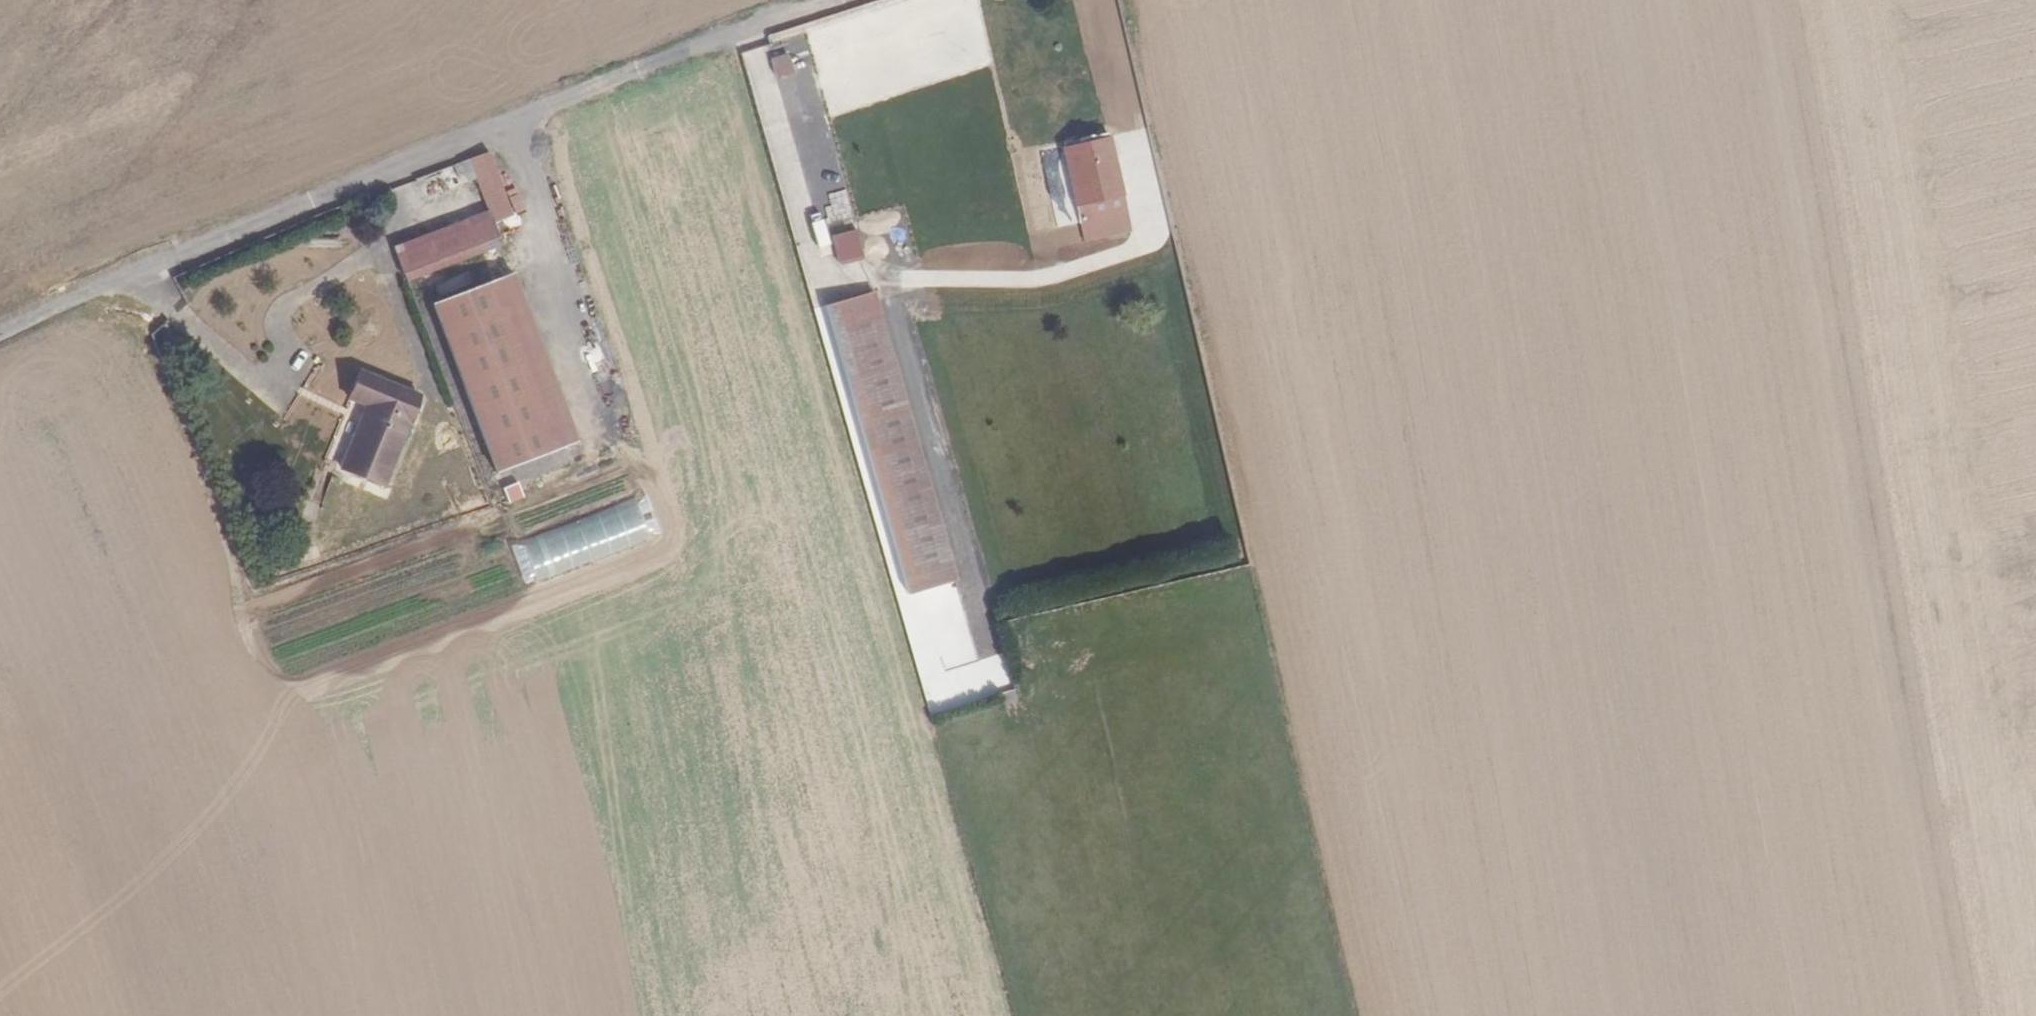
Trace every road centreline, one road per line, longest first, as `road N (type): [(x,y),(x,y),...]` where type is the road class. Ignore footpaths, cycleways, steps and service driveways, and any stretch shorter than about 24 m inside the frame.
road 1 (unclassified): [(844,0),(237,231),(0,333)]

